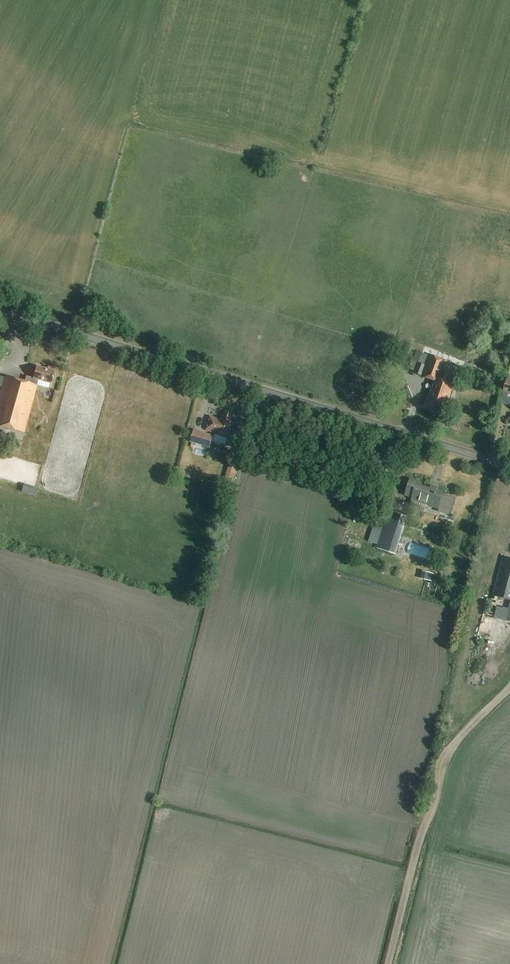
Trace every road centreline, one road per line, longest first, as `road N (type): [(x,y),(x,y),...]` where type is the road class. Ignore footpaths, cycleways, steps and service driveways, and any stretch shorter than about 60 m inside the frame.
road 1 (unclassified): [(509,468),(0,312)]
road 2 (track): [(509,688),(451,751),(396,963)]

